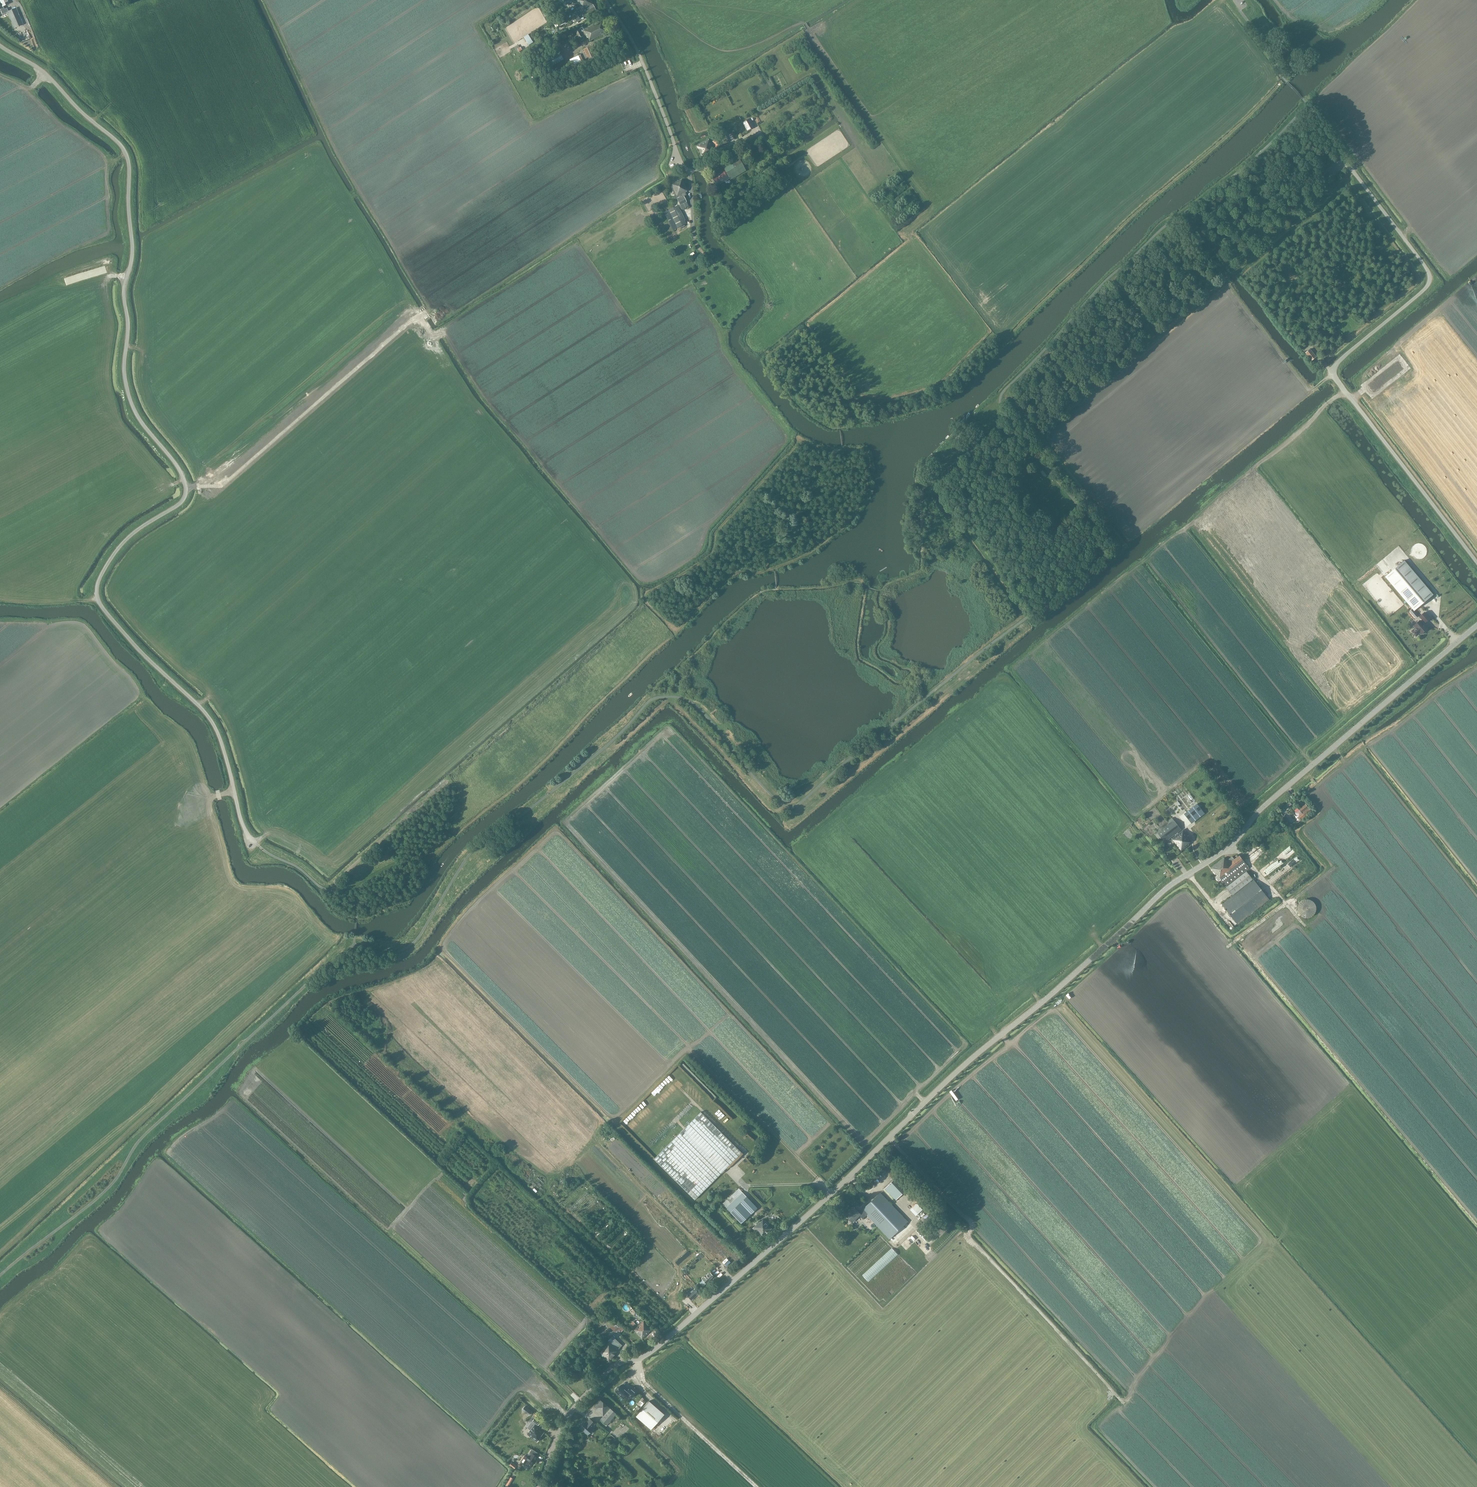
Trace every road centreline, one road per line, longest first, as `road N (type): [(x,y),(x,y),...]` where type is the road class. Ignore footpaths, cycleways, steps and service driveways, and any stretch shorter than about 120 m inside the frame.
road 1 (tertiary): [(537,1486),(569,1413),(606,1373),(678,1330),(955,1074),(1180,879),(1228,849),(1267,806),(1476,626)]
road 2 (unclassified): [(257,845),(243,823),(215,723),(97,595),(127,540),(189,492),(129,393),(131,163),(43,71),(0,45)]
road 3 (unclassified): [(1476,562),(1334,376),(1341,358),(1430,278),(1343,156)]
road 4 (unclassified): [(689,172),(633,41),(605,0)]

